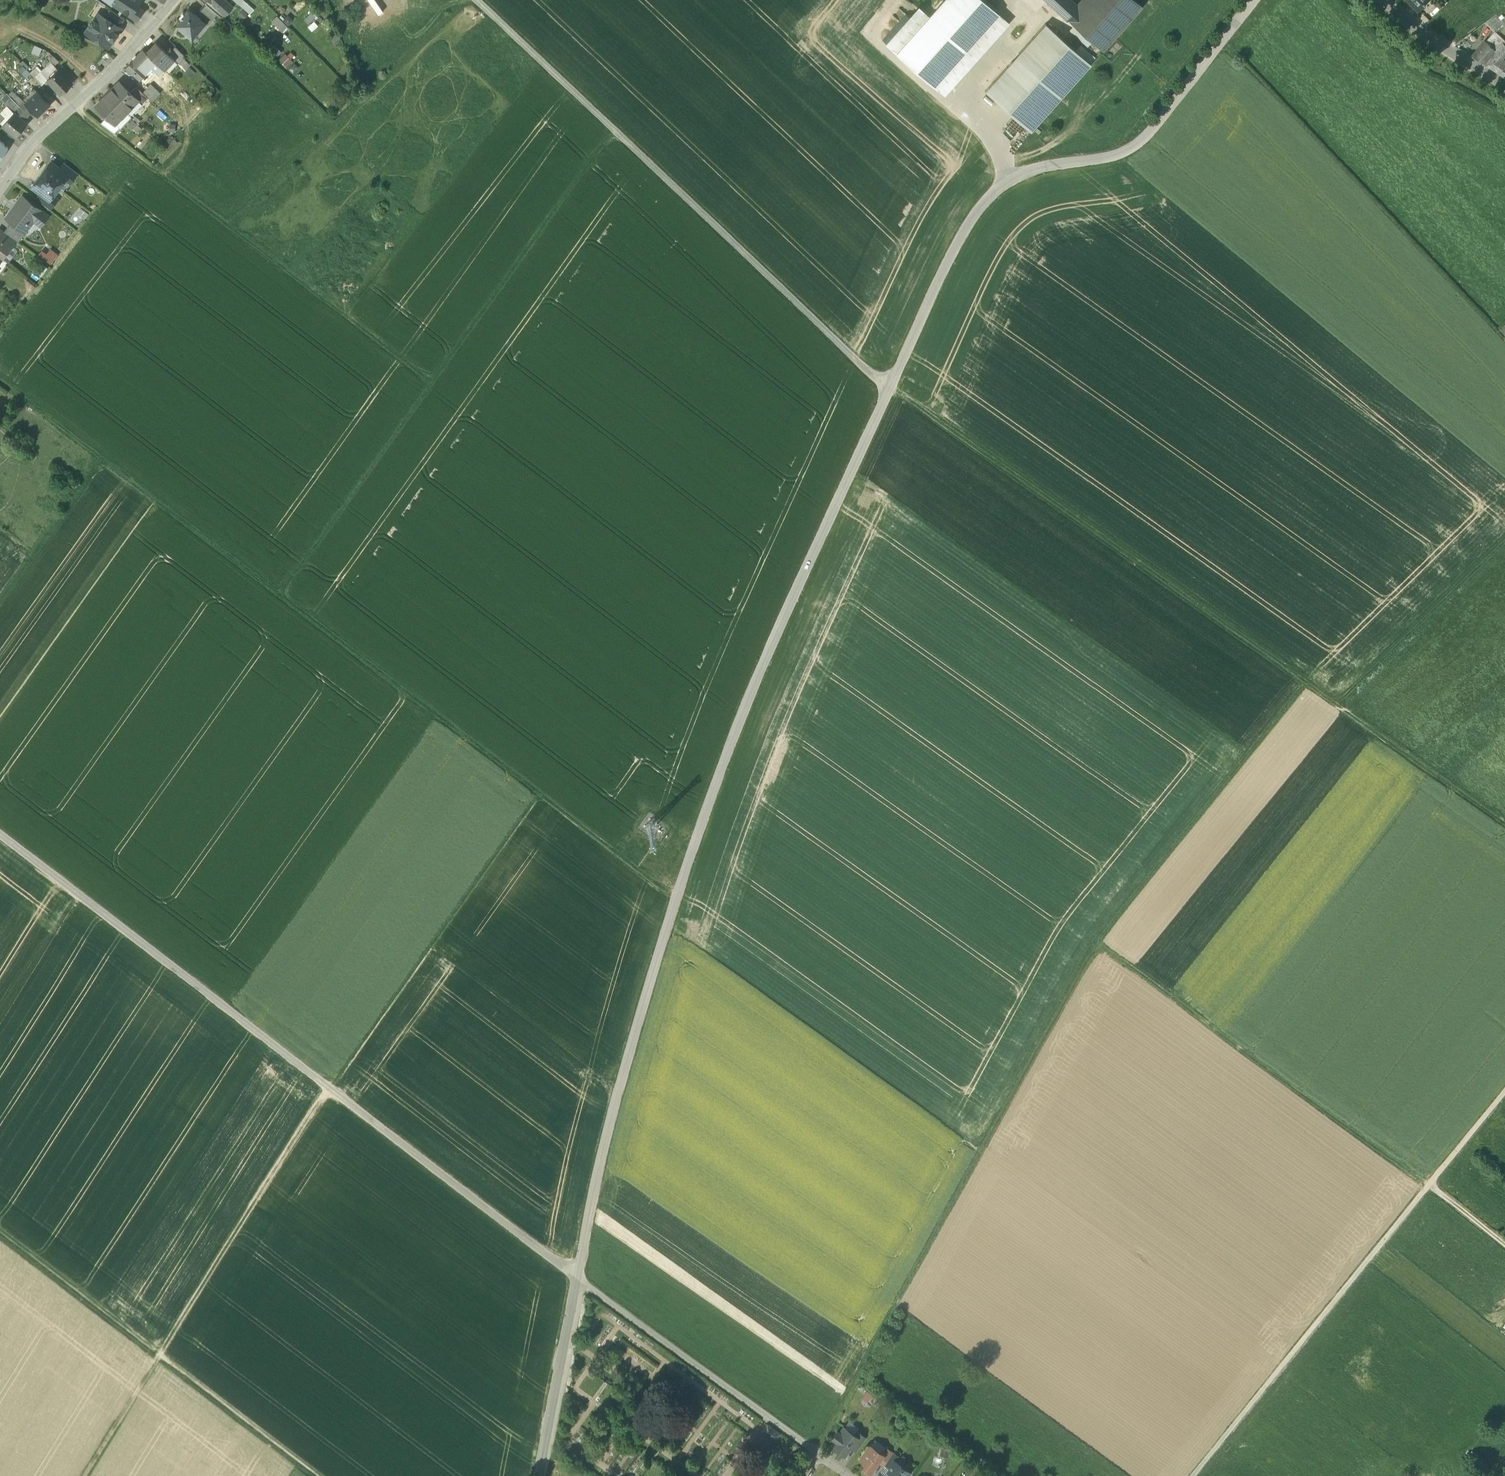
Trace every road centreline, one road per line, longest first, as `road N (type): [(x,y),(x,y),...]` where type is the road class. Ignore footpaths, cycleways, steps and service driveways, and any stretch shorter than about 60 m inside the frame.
road 1 (unclassified): [(575,1277),(604,1141),(675,894),(737,725),(890,387)]
road 2 (track): [(1313,688),(1099,943),(816,1451)]
road 3 (track): [(0,379),(675,894)]
road 4 (track): [(890,387),(1504,826)]
road 5 (unclassified): [(575,1277),(0,835)]
road 6 (track): [(615,132),(279,596)]
road 7 (unclassified): [(478,0),(890,387)]
road 8 (unclassified): [(890,387),(957,239),(991,193),(1026,174),(1128,148),(1251,0)]
road 9 (track): [(0,1233),(159,1354),(329,1086)]
road 10 (track): [(1193,1475),(1504,1093)]
road 11 (track): [(433,382),(74,107)]
road 12 (track): [(1099,943),(1431,1184)]
road 13 (track): [(328,1085),(539,793)]
road 14 (track): [(83,1475),(159,1354),(318,1475)]
road 15 (residential): [(816,1451),(575,1277)]
road 16 (residential): [(0,190),(27,150),(172,0)]
road 17 (track): [(887,0),(870,31),(977,129),(1005,184)]
road 18 (track): [(1504,556),(1346,711)]
road 19 (unclassified): [(539,1475),(575,1277)]
road 20 (track): [(0,616),(108,465)]
road 21 (track): [(358,106),(469,0)]
road 22 (residential): [(1504,85),(1385,0)]

